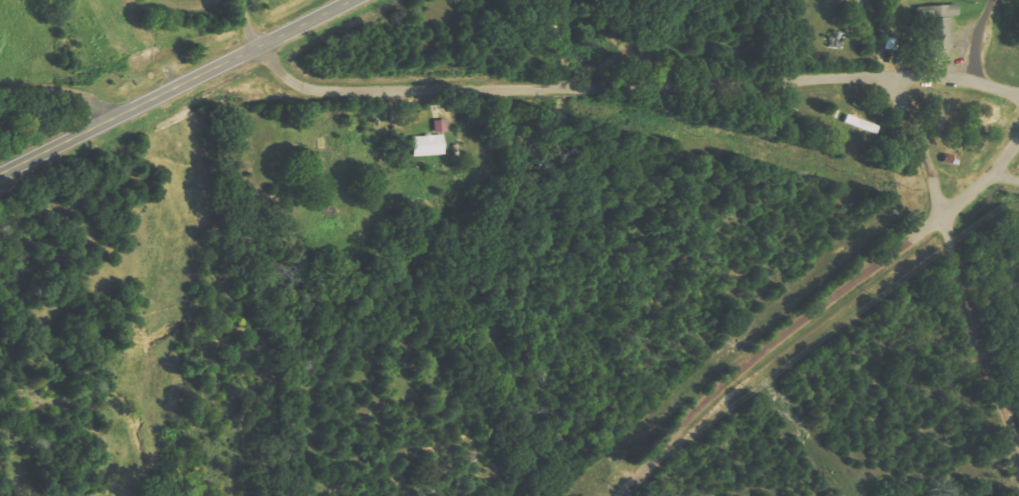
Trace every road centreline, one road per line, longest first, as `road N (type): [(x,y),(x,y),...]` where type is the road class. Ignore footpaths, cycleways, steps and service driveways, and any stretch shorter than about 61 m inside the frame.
road 1 (residential): [(287,73),(322,90),(369,91),(894,81)]
road 2 (residential): [(946,215),(738,376),(617,495)]
road 3 (tertiary): [(0,175),(356,0)]
road 4 (residential): [(1018,443),(967,316),(946,215)]
road 5 (residential): [(894,81),(946,215)]
road 6 (residential): [(1018,95),(964,78),(894,81)]
road 7 (residential): [(0,81),(85,93),(109,121)]

